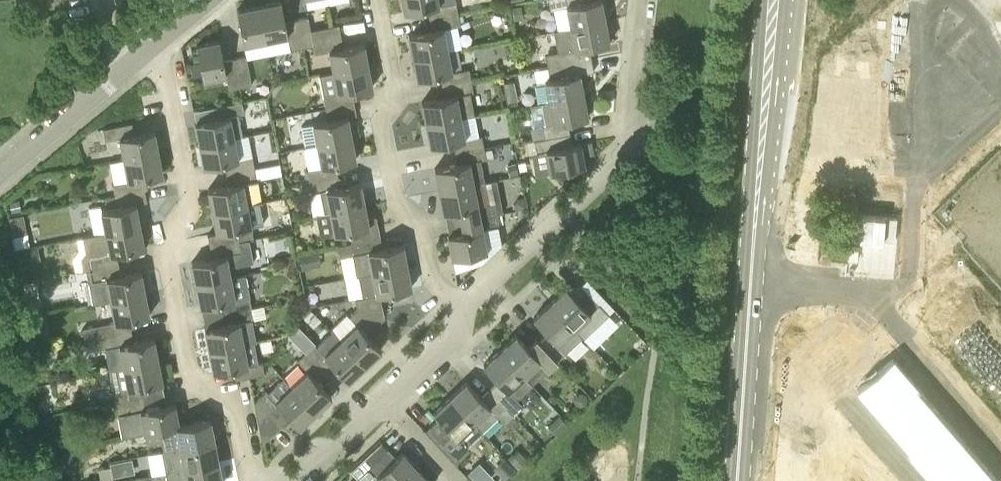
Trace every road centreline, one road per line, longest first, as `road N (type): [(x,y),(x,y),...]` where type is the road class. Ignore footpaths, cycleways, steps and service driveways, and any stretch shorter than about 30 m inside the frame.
road 1 (primary): [(773,0),(736,480)]
road 2 (residential): [(253,480),(237,416),(188,374),(168,234),(190,203),(157,43)]
road 3 (residential): [(464,316),(467,304),(622,158),(637,0)]
road 4 (residential): [(464,316),(432,280),(422,224),(397,207),(382,119),(399,95),(379,0)]
road 5 (residential): [(0,173),(119,74)]
road 6 (residential): [(284,480),(312,455),(328,455),(385,403)]
road 7 (residential): [(385,403),(461,331),(464,316)]

